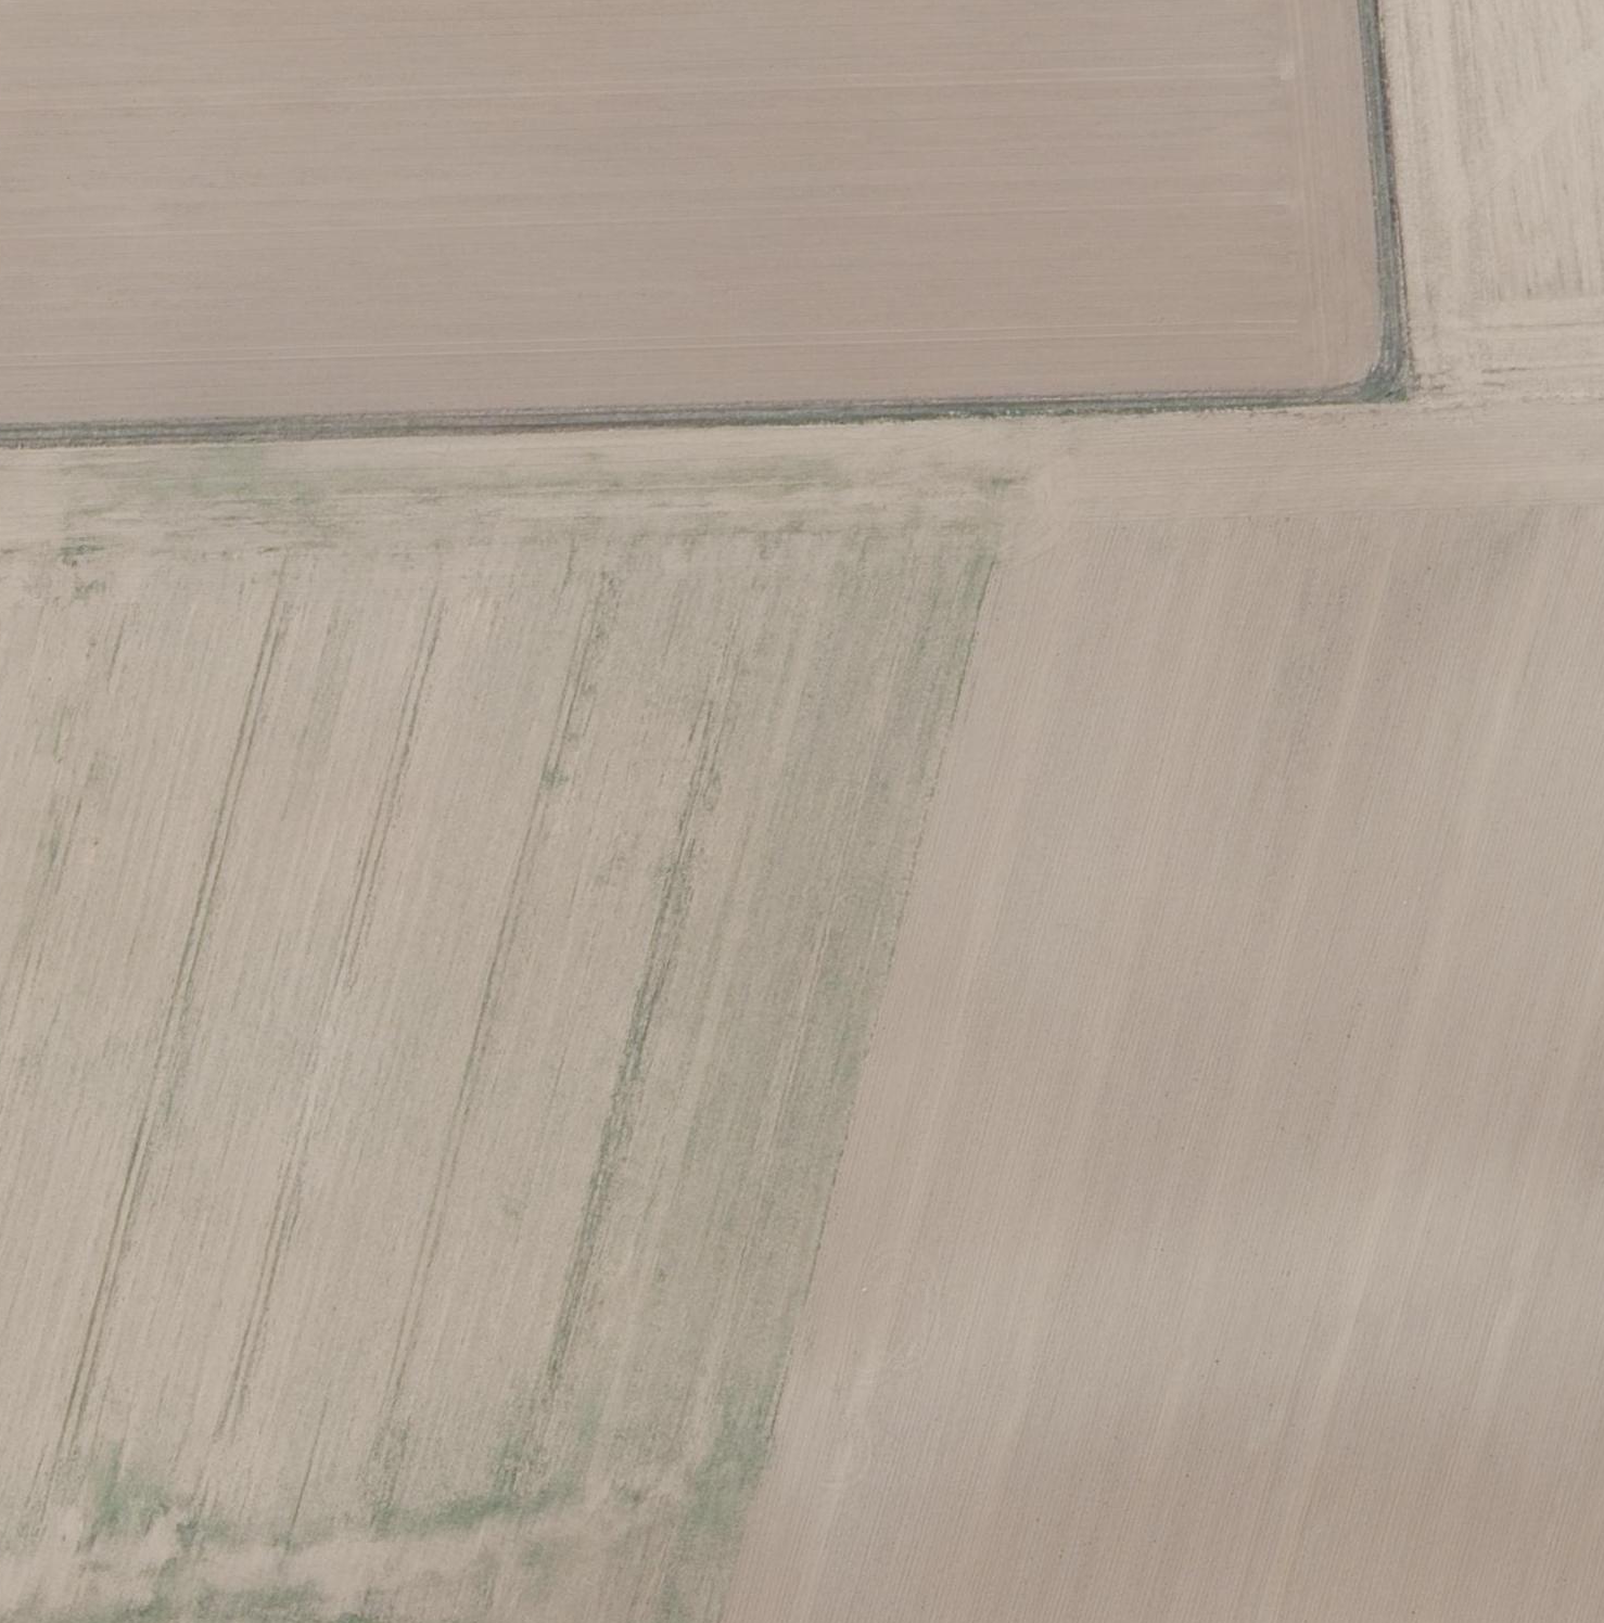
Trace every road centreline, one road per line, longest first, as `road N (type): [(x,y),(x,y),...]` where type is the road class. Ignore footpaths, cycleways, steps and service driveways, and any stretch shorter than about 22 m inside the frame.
road 1 (track): [(0,429),(1374,386),(1347,0)]

